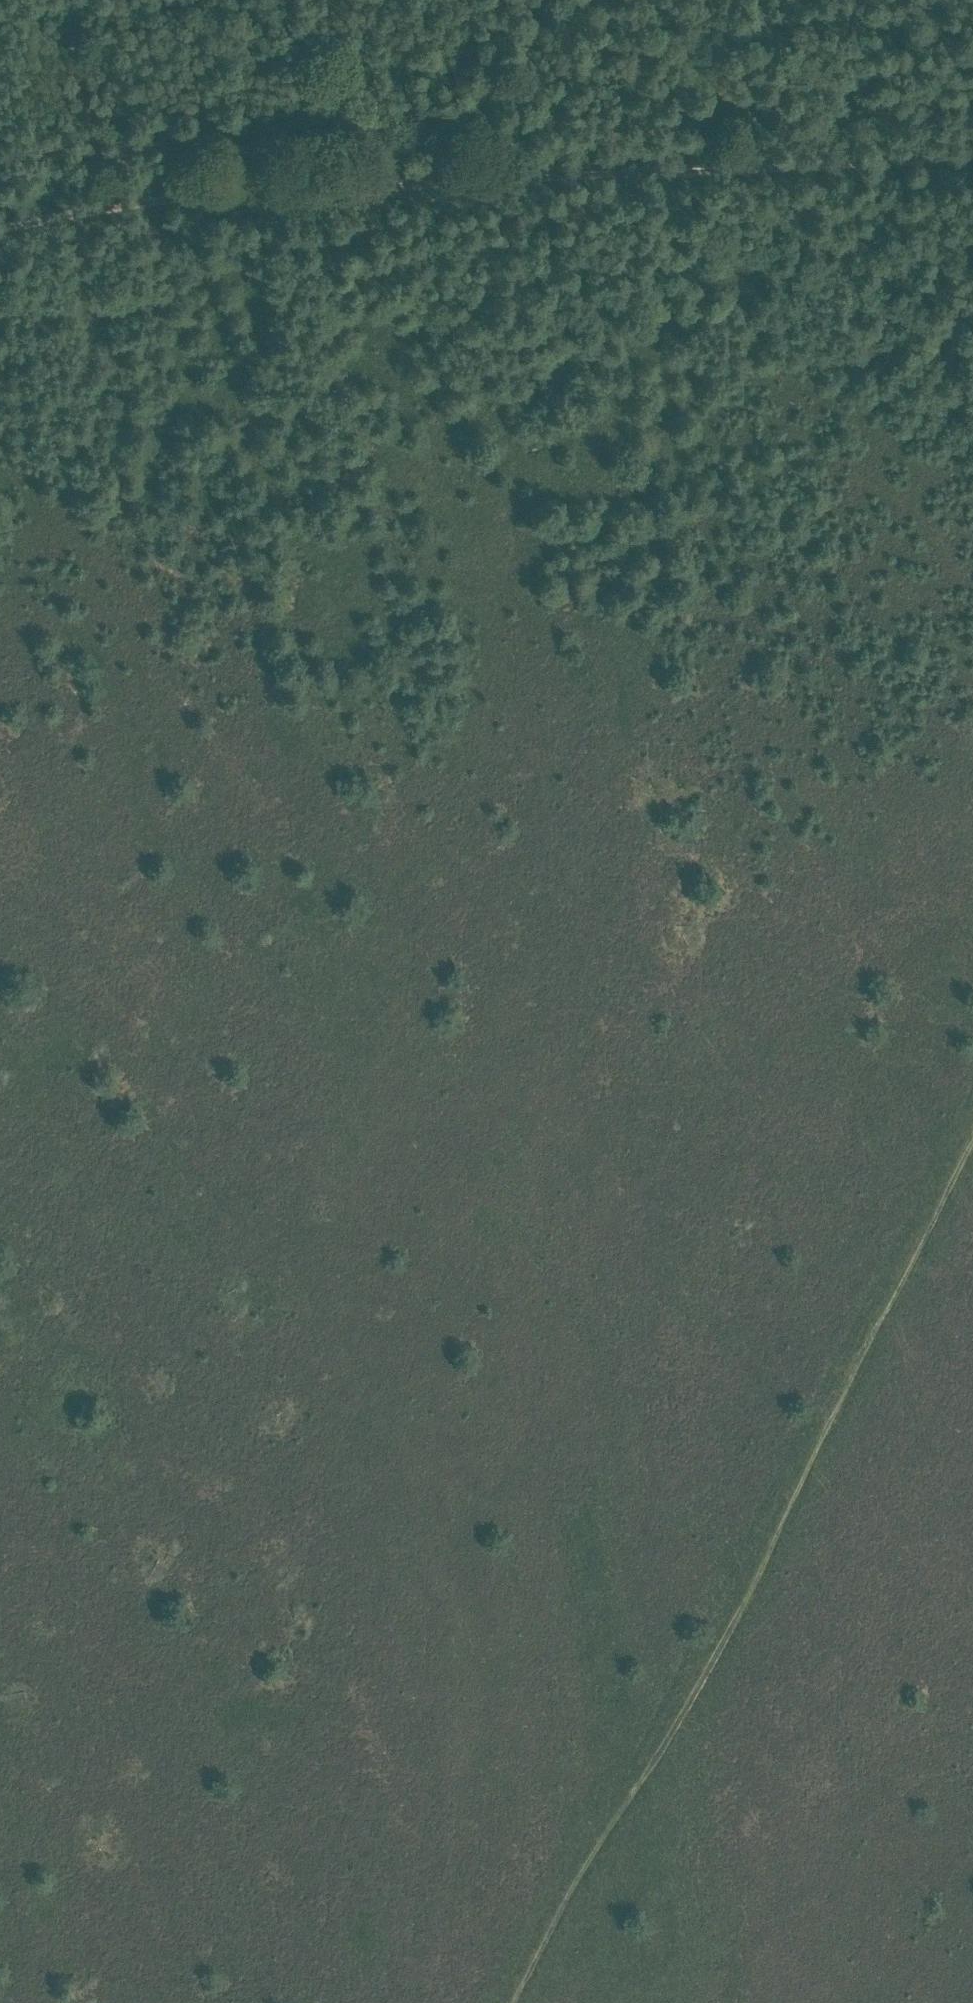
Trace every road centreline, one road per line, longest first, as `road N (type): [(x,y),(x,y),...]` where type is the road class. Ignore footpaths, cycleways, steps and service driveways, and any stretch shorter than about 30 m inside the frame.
road 1 (track): [(0,230),(178,202),(972,156)]

